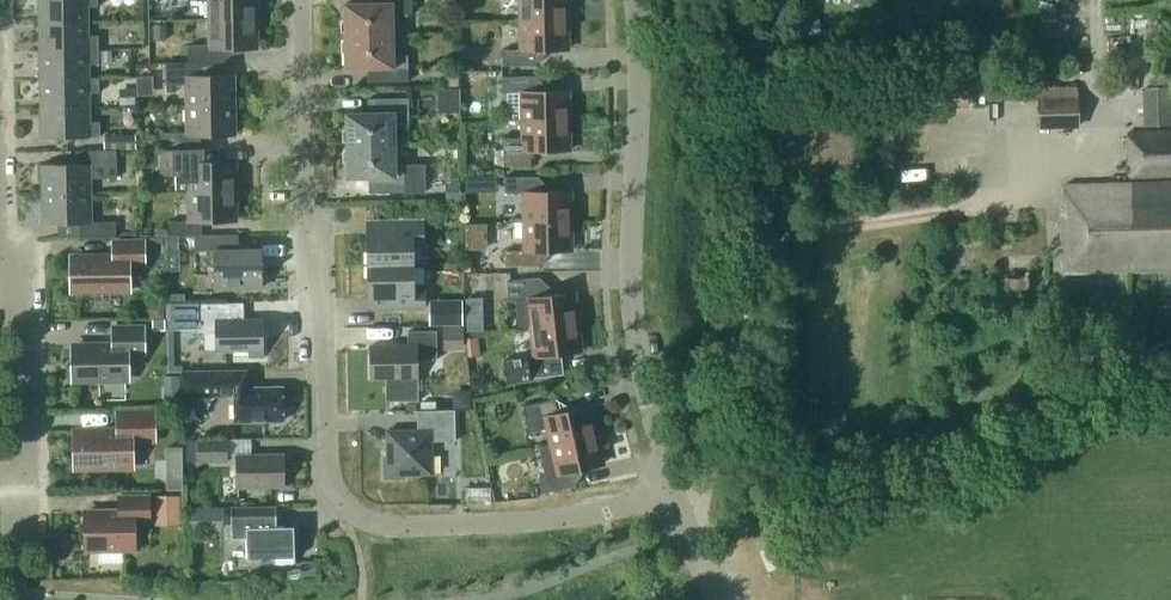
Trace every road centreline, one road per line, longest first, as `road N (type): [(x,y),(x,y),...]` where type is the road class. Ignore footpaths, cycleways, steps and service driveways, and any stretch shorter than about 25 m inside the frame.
road 1 (residential): [(674,486),(545,519),(395,524),(347,514),(327,475),(325,374),(303,199),(300,0)]
road 2 (unclassified): [(674,486),(652,420),(630,287),(636,0)]
road 3 (residential): [(30,472),(28,336),(0,222)]
road 4 (unclassified): [(735,599),(689,532),(674,486)]
road 5 (residential): [(20,592),(30,472)]

